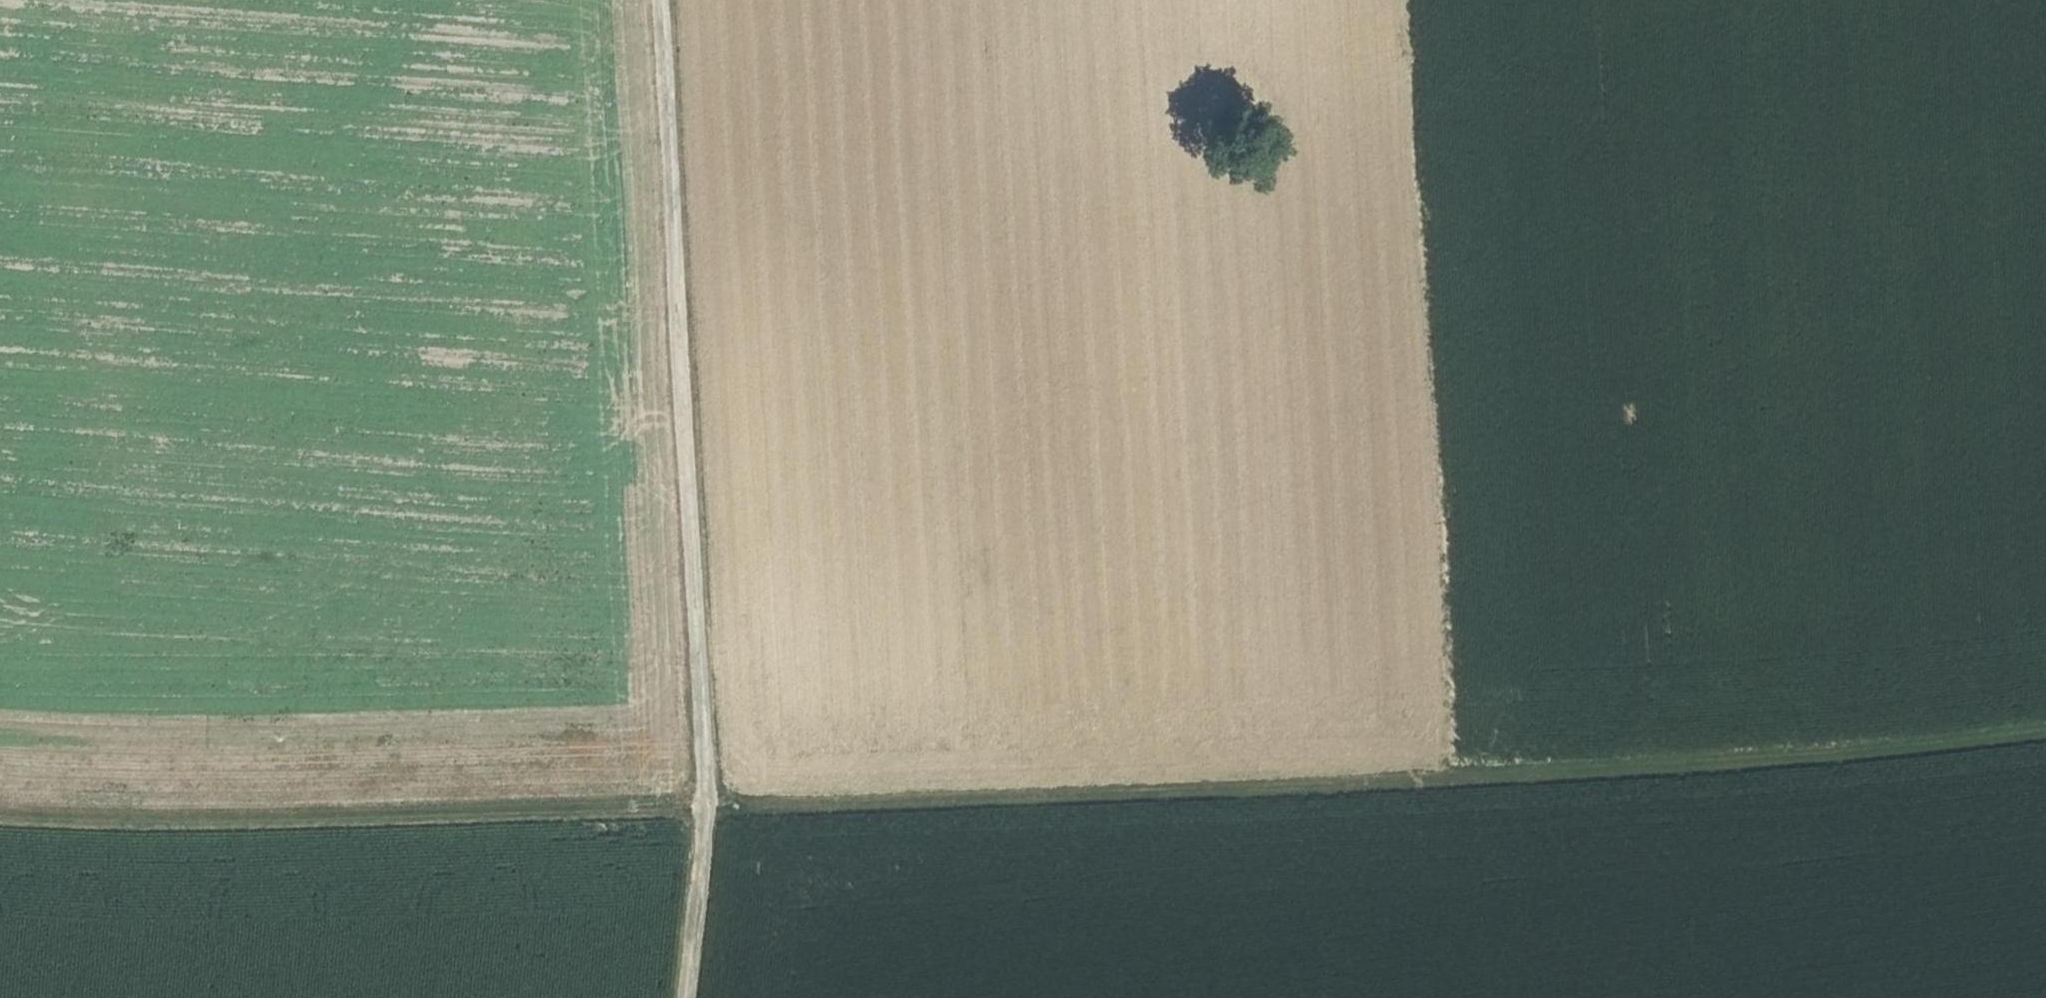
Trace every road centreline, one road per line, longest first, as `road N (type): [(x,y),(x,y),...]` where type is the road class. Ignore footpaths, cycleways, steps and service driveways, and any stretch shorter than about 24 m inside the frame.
road 1 (track): [(0,816),(702,811),(1613,772),(2045,733)]
road 2 (track): [(683,997),(702,811),(658,0)]

